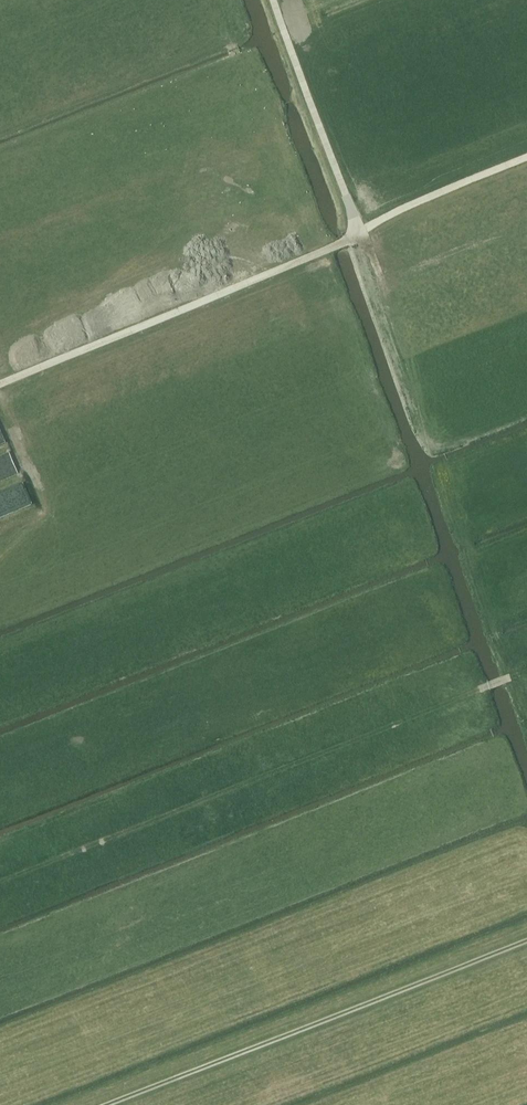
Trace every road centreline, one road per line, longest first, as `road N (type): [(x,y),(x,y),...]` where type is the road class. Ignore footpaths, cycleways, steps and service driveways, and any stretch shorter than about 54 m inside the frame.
road 1 (track): [(0,385),(526,157)]
road 2 (track): [(118,1104),(526,942)]
road 3 (track): [(359,234),(275,0)]

